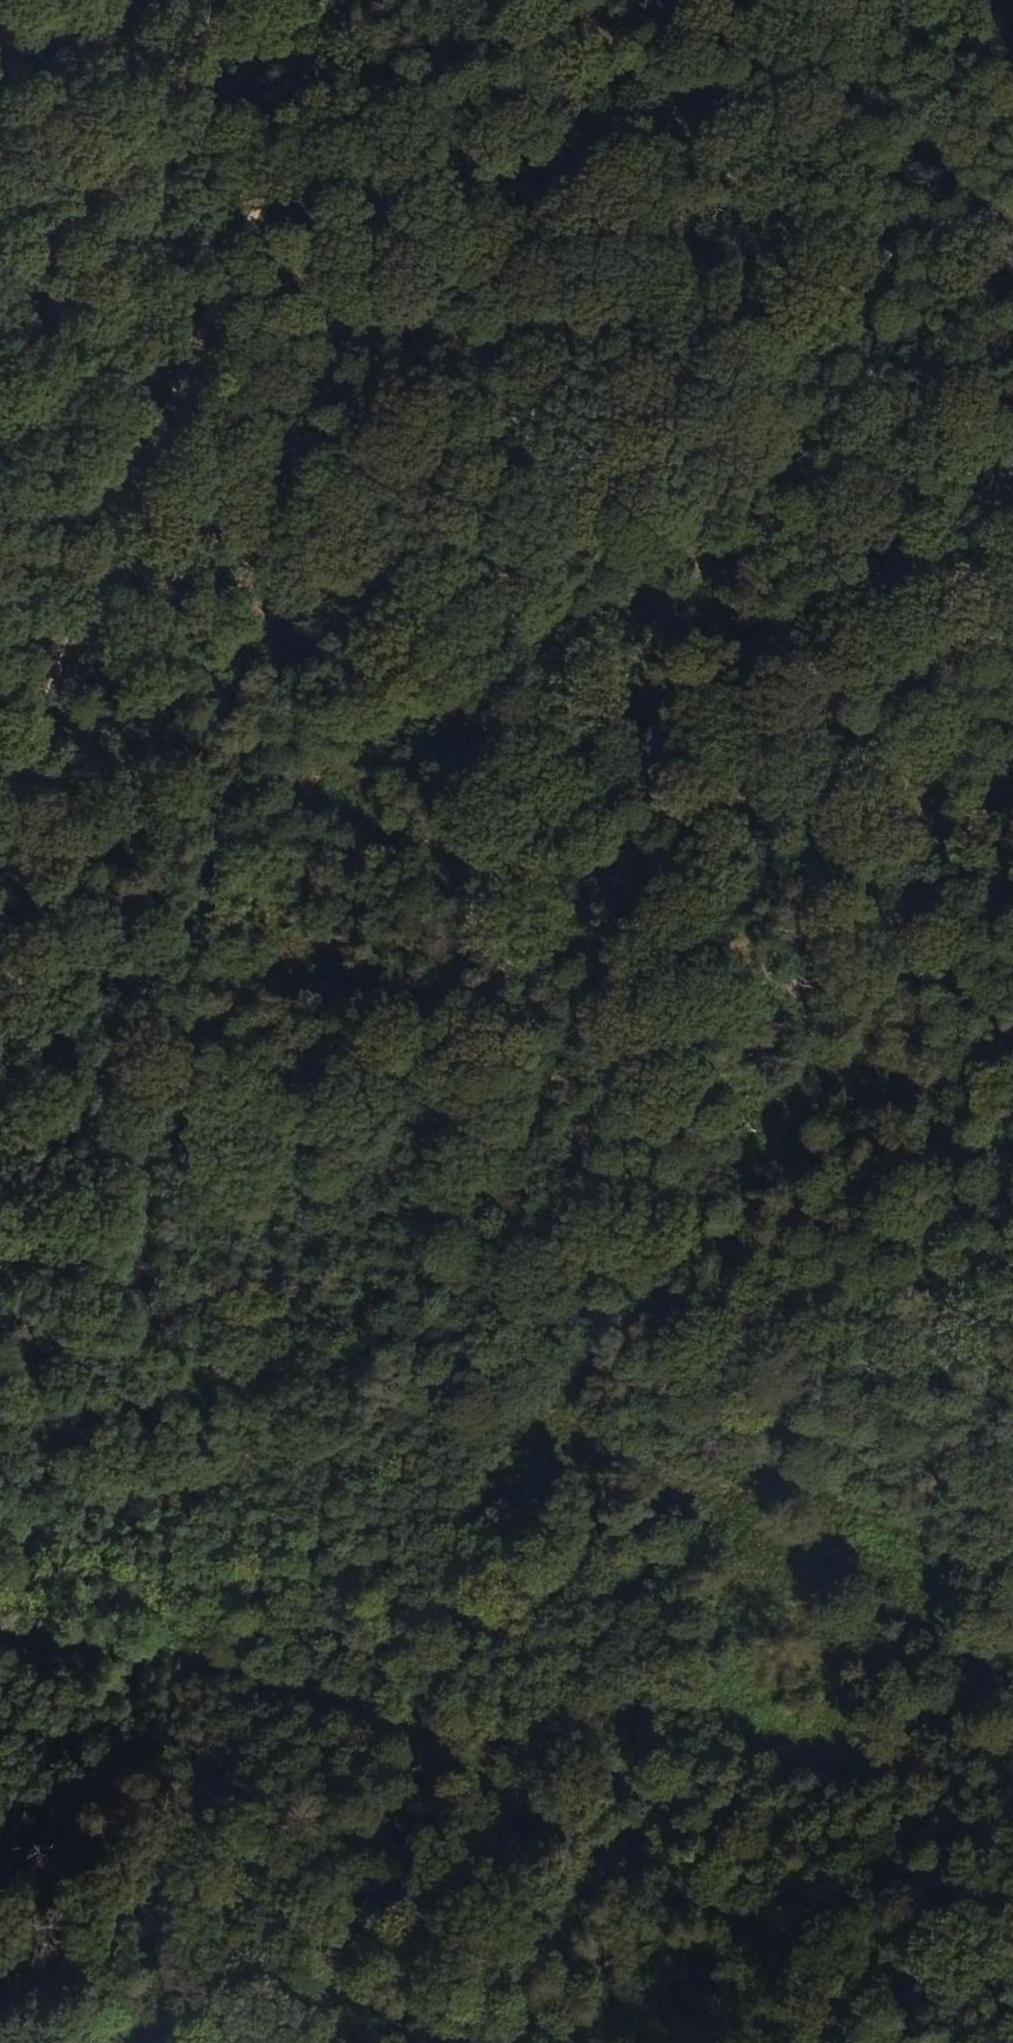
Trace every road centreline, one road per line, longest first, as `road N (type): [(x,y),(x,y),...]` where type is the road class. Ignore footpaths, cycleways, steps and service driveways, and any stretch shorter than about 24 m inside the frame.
road 1 (track): [(0,743),(333,0)]
road 2 (track): [(561,0),(1012,472)]

